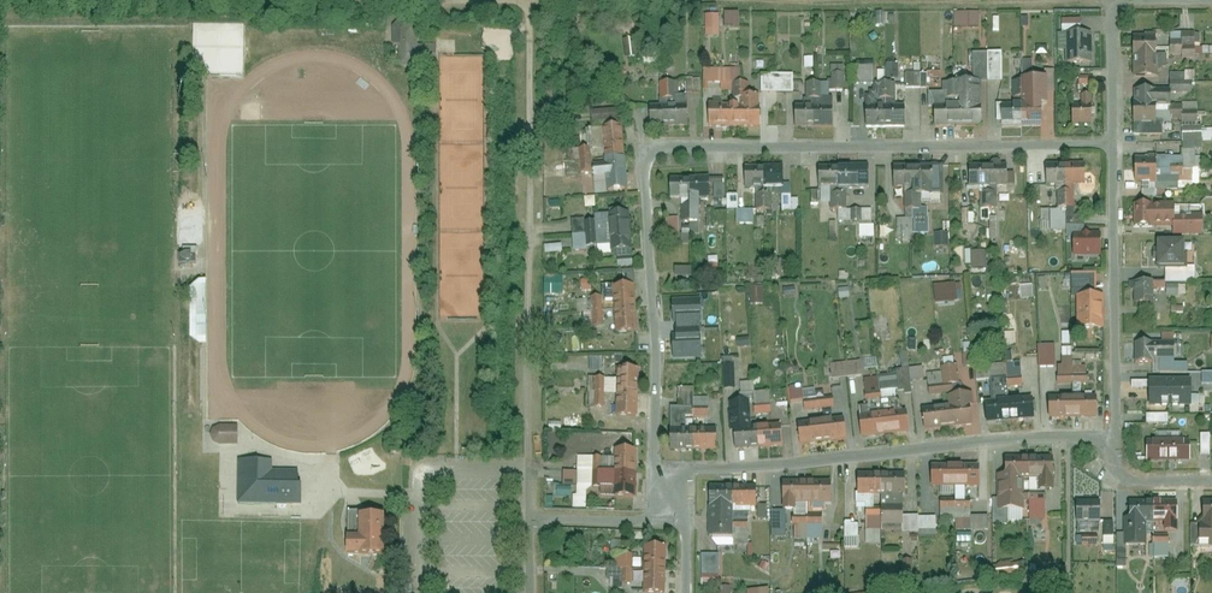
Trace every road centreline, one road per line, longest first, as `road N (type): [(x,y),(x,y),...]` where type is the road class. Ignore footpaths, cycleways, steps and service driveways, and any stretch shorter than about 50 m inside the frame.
road 1 (residential): [(670,494),(655,464),(647,153),(1112,144)]
road 2 (residential): [(529,0),(531,519)]
road 3 (track): [(517,0),(0,4)]
road 4 (track): [(1107,1),(592,0)]
road 5 (residential): [(1108,444),(1090,436),(980,442),(693,468),(670,494)]
road 6 (residential): [(1112,144),(1116,427),(1108,444)]
road 7 (residential): [(1140,0),(1107,1),(1112,144)]
road 8 (residential): [(531,519),(646,521),(670,494)]
road 9 (residential): [(1211,482),(1121,478),(1108,444)]

